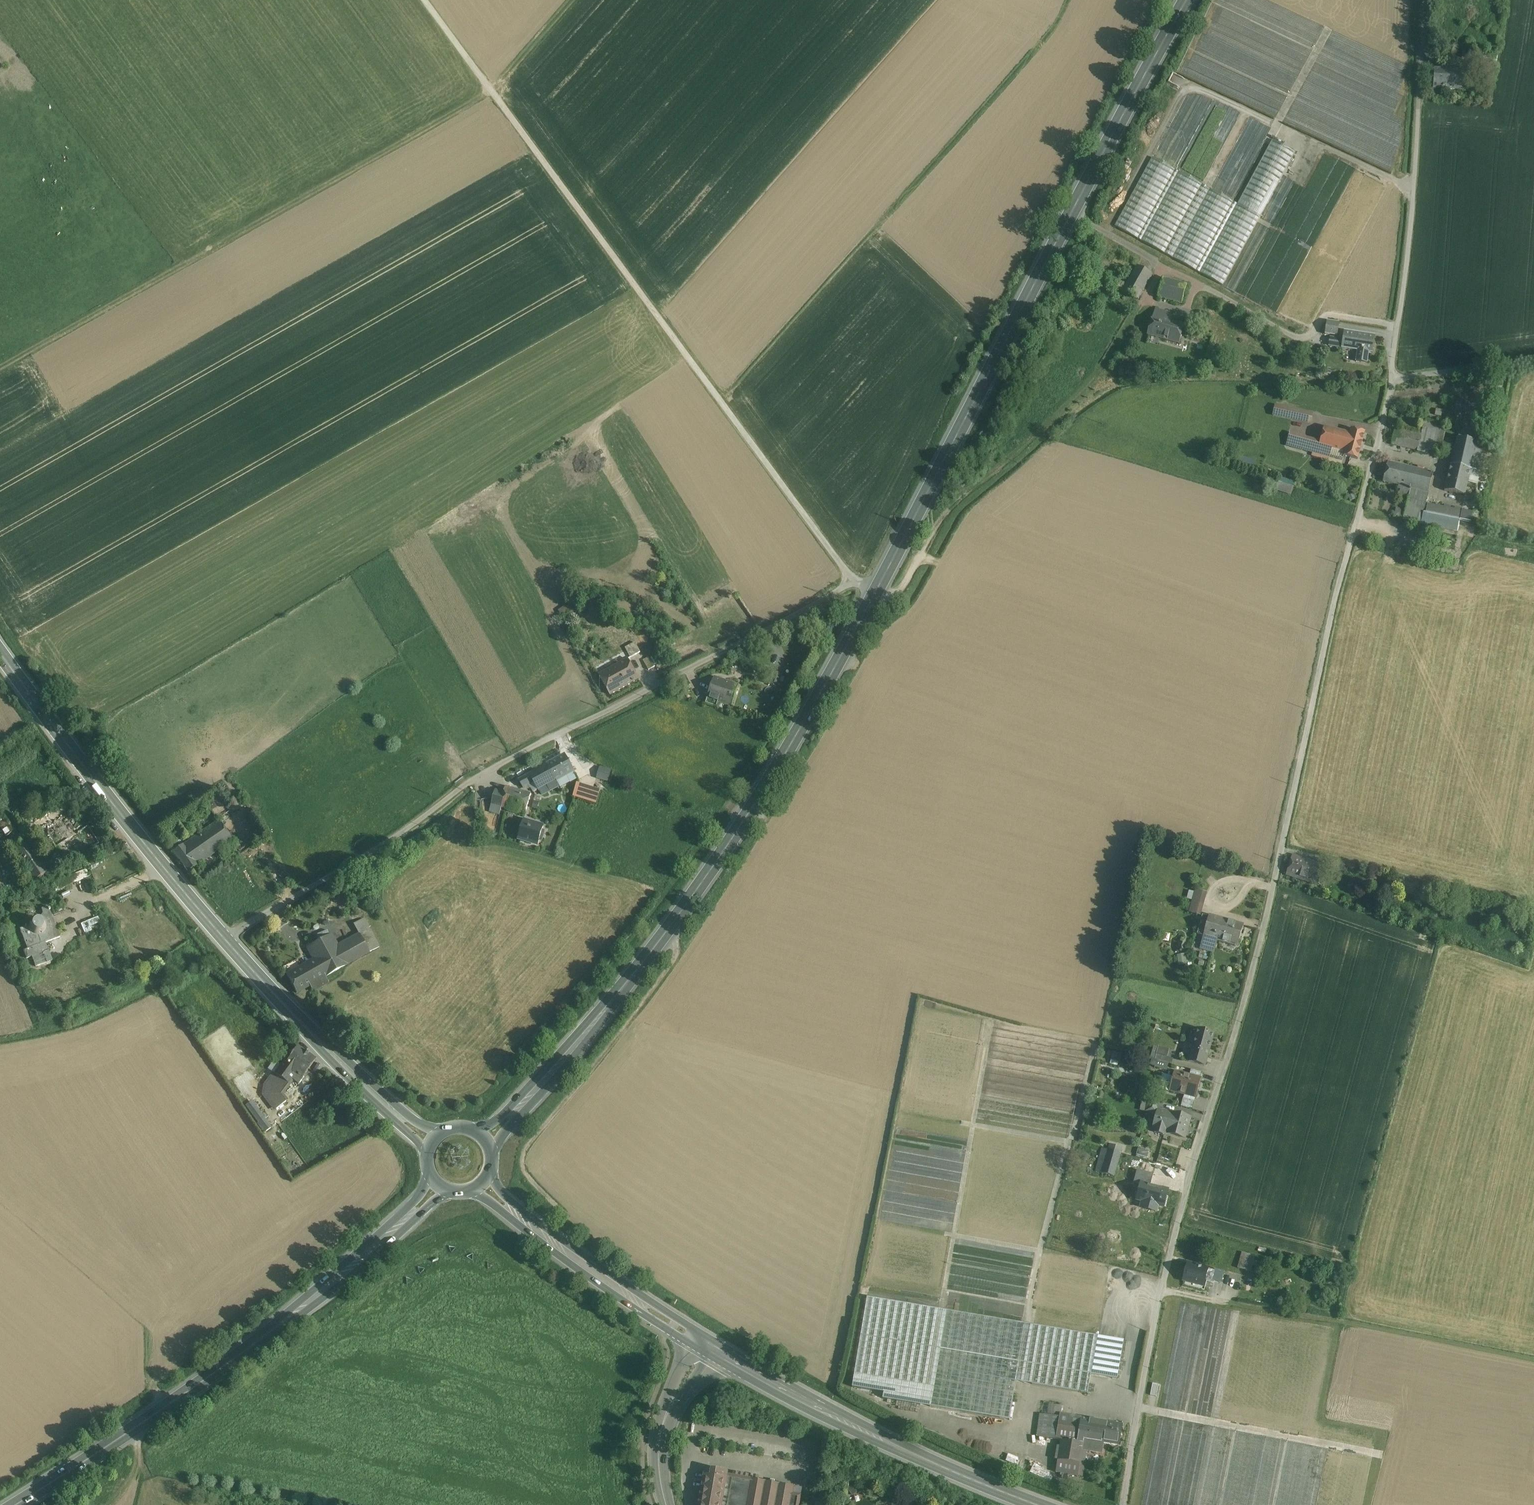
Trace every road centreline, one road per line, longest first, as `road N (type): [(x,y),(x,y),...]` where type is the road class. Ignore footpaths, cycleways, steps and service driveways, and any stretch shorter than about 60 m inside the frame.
road 1 (residential): [(1394,383),(1255,969),(1175,1228),(1125,1504)]
road 2 (unclassified): [(854,581),(477,777),(225,940)]
road 3 (unclassified): [(854,581),(425,0)]
road 4 (primary): [(486,1142),(604,1013),(700,884),(875,592)]
road 5 (primary): [(875,592),(1185,0)]
road 6 (track): [(0,370),(492,92)]
road 7 (primary): [(440,1187),(244,1351),(13,1504)]
road 8 (residential): [(1394,383),(1425,0)]
road 9 (secondary): [(703,1345),(940,1468),(1038,1504)]
road 10 (secondary): [(225,940),(44,715),(0,648)]
road 11 (track): [(669,927),(676,959),(526,1149),(529,1180),(570,1220)]
road 12 (secondary): [(432,1143),(347,1070),(225,940)]
road 13 (secondary): [(481,1185),(573,1259),(703,1345)]
road 14 (track): [(921,556),(951,508),(1097,372)]
road 15 (residential): [(667,1504),(659,1443),(703,1345)]
road 16 (residential): [(1533,360),(1394,383)]

